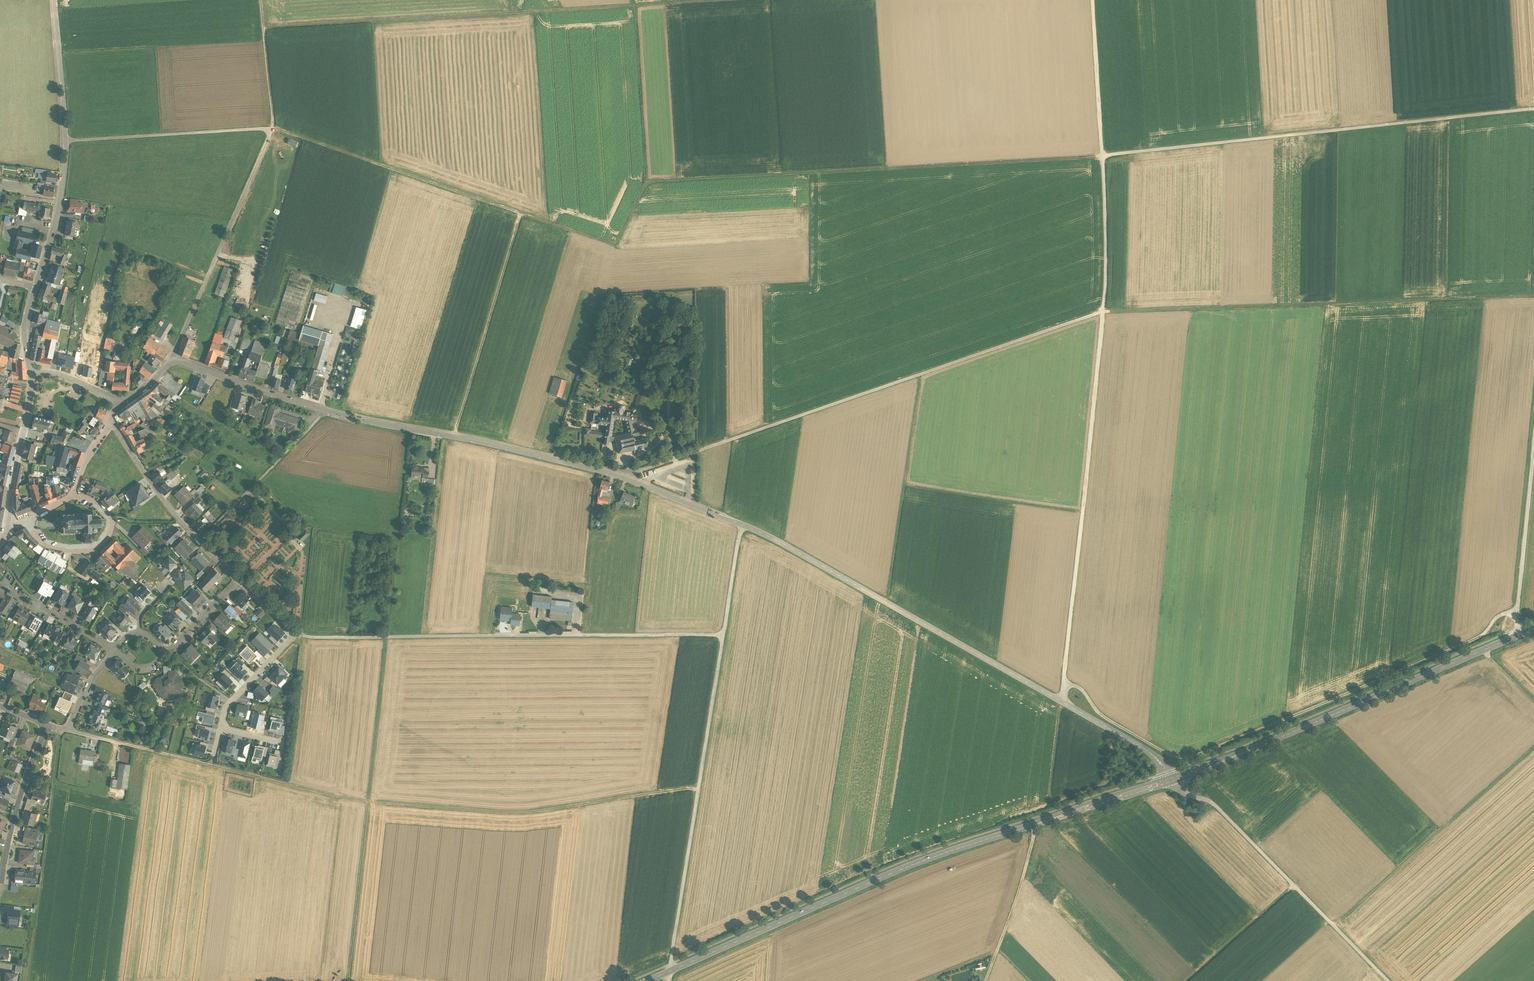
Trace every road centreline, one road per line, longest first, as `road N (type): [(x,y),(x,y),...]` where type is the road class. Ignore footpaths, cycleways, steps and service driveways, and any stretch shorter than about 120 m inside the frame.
road 1 (unclassified): [(1172,780),(1139,745),(784,546),(623,477)]
road 2 (track): [(1102,155),(645,183),(614,246),(521,214)]
road 3 (track): [(698,788),(541,811),(443,809),(354,801),(113,742)]
road 4 (secondary): [(647,980),(923,861),(1172,780)]
road 5 (track): [(408,429),(348,980)]
road 6 (residential): [(623,477),(353,418),(179,362),(118,400)]
road 7 (track): [(1517,612),(1498,616),(1479,637),(1188,758),(1105,718),(1083,691),(1062,684)]
road 8 (track): [(623,477),(1103,311)]
road 9 (track): [(273,128),(521,214),(454,438)]
road 10 (track): [(727,0),(263,28)]
road 11 (track): [(1102,155),(1533,109)]
road 12 (track): [(1103,311),(1533,295)]
road 13 (track): [(1103,311),(1060,701)]
road 14 (secondary): [(1172,780),(1533,628)]
road 15 (track): [(723,635),(670,971)]
road 16 (track): [(1082,513),(906,487),(888,604)]
road 17 (track): [(1172,780),(1214,804),(1388,980)]
road 18 (track): [(584,635),(295,634)]
road 19 (track): [(1533,747),(1334,926)]
road 20 (track): [(273,128),(174,362)]
road 21 (track): [(61,729),(30,980)]
road 22 (track): [(65,141),(273,128)]
road 23 (residential): [(110,420),(180,521),(239,580)]
road 24 (residential): [(239,580),(295,634),(231,701),(221,727)]
road 25 (track): [(1518,635),(1533,451)]
road 26 (track): [(645,183),(633,6)]
road 27 (residential): [(47,724),(0,890)]
road 28 (residential): [(27,520),(45,546),(96,548),(111,518),(96,502),(71,495)]
road 29 (track): [(1103,311),(1102,155)]
road 30 (track): [(1092,0),(1102,155)]
road 31 (residential): [(33,376),(8,529)]
road 32 (track): [(1186,980),(1295,886)]
road 33 (unclassified): [(59,51),(64,177)]
road 34 (track): [(1034,832),(996,952)]

